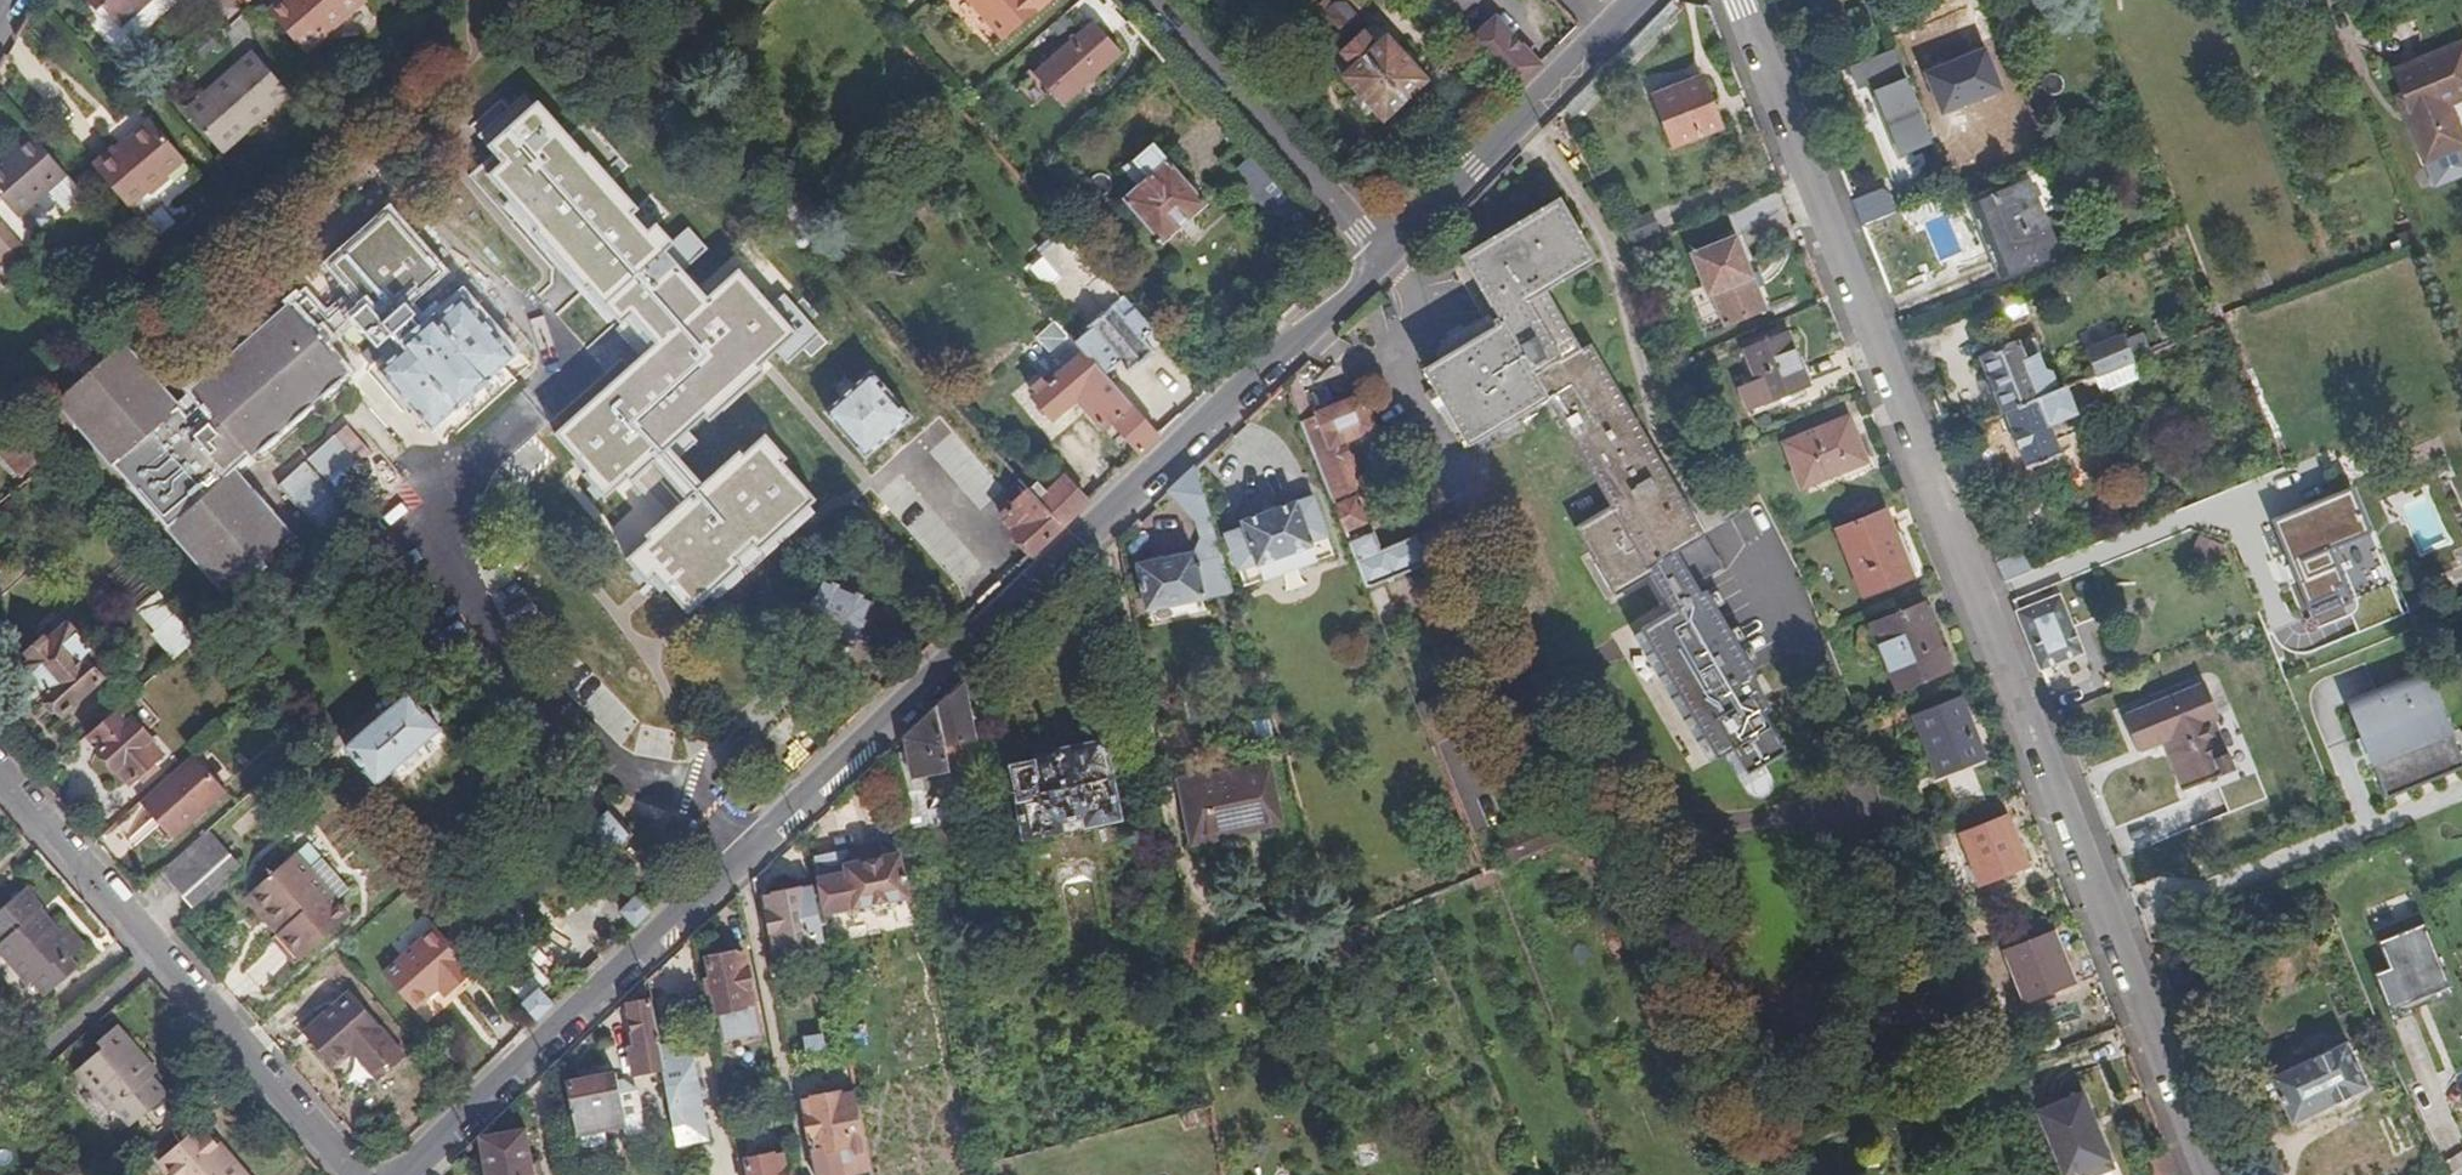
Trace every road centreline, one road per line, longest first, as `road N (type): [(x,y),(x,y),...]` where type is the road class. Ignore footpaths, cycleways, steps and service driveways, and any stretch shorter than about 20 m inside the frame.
road 1 (tertiary): [(410,1174),(1003,605),(1385,260)]
road 2 (residential): [(1739,0),(2211,1174)]
road 3 (residential): [(358,1174),(0,776)]
road 4 (tertiary): [(1385,260),(1638,0)]
road 5 (residential): [(1147,0),(1385,260)]

